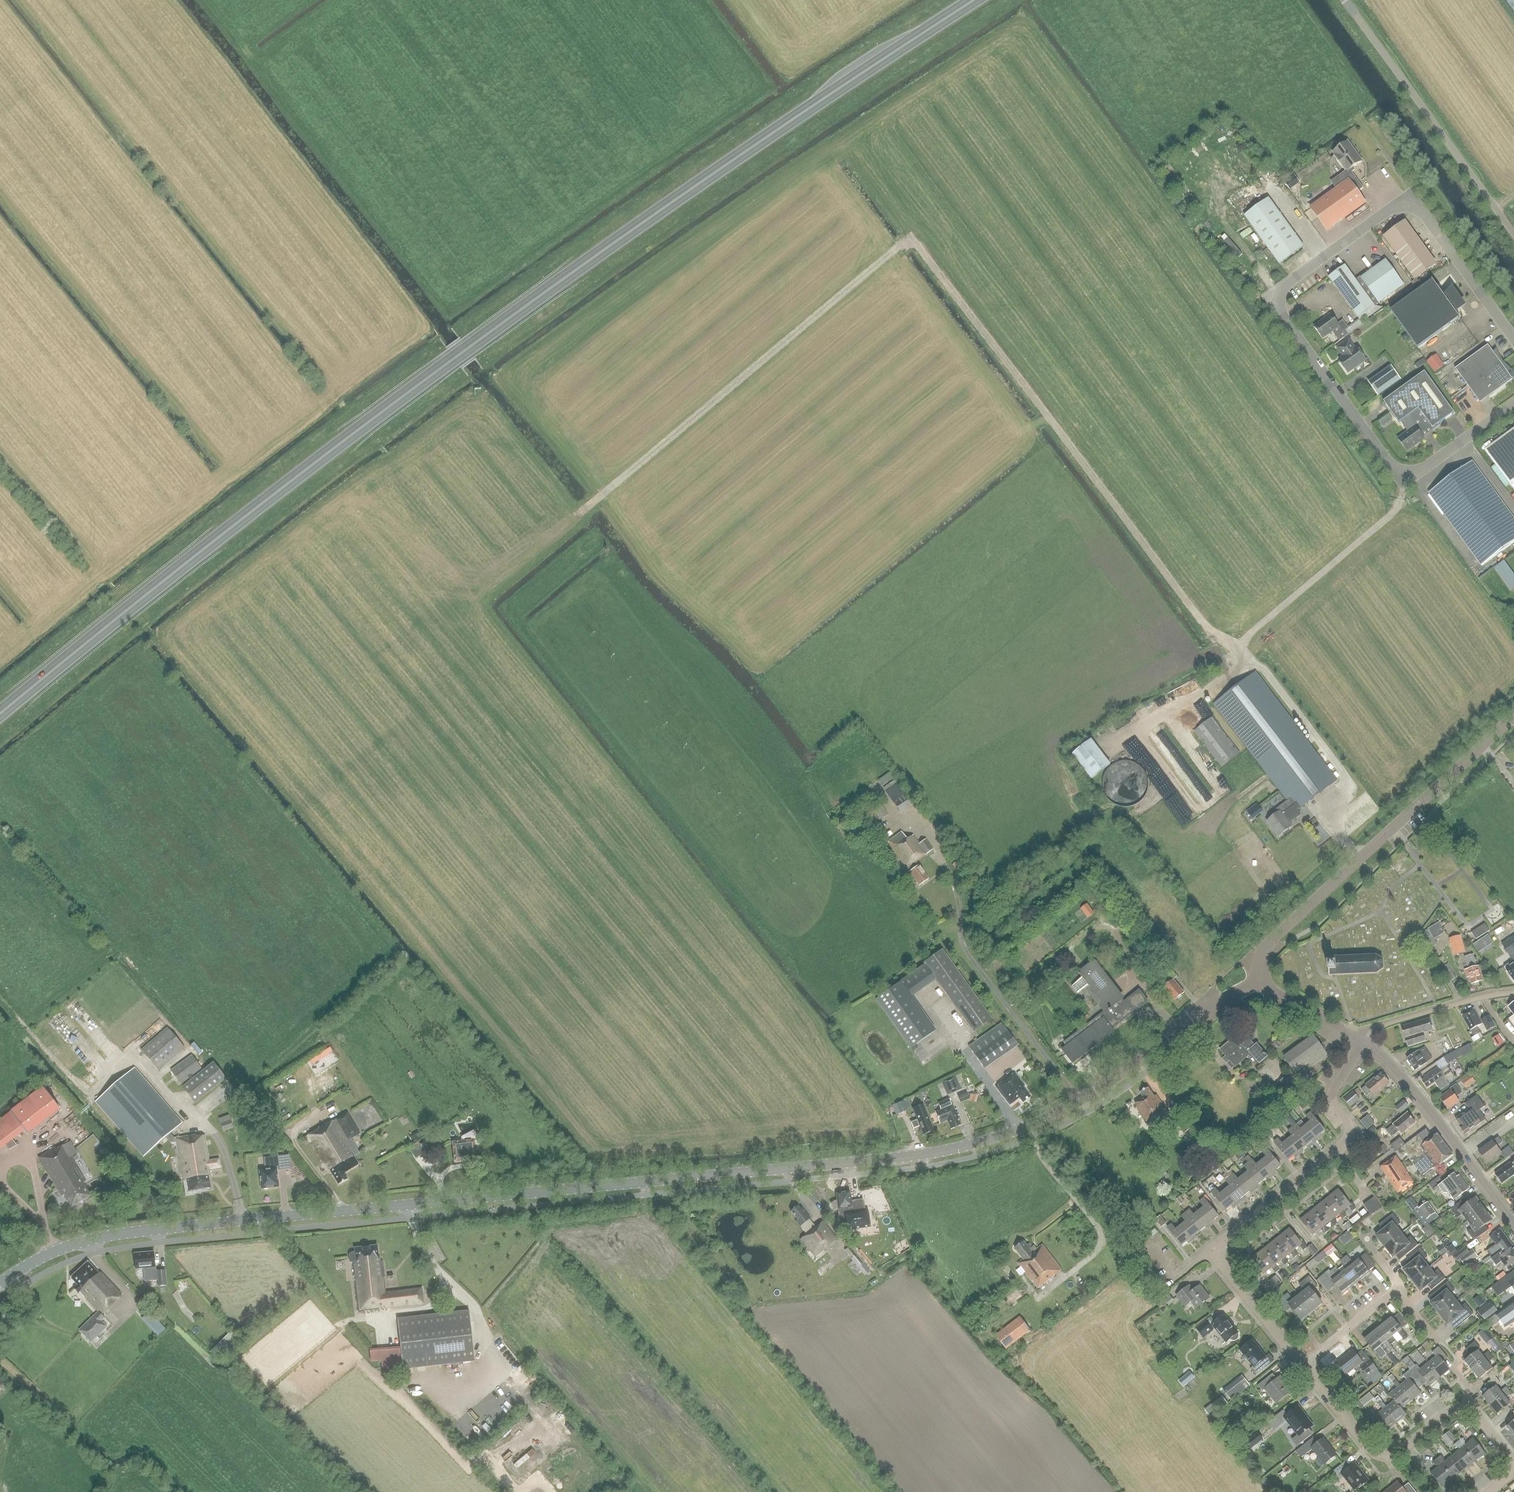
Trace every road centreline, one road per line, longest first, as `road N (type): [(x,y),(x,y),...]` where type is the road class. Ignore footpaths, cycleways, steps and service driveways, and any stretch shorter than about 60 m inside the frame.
road 1 (tertiary): [(0,1285),(84,1240),(169,1227),(933,1160),(985,1148),(1020,1137),(1115,1080),(1217,999),(1254,981)]
road 2 (trunk): [(0,713),(453,358),(976,0)]
road 3 (unclassified): [(1513,336),(1416,207),(1389,209),(1281,292),(1283,315),(1397,468),(1424,468),(1513,404)]
road 4 (tertiary): [(1254,981),(1272,939),(1513,718)]
road 5 (unclassified): [(1513,235),(1344,0)]
road 6 (residential): [(1211,1251),(1344,1144),(1350,1130),(1335,1089),(1368,1045)]
road 7 (tertiary): [(1513,1227),(1434,1116),(1368,1045)]
road 8 (residential): [(1469,1411),(1451,1411),(1396,1454),(1378,1456),(1303,1365)]
road 9 (residential): [(1364,1042),(1377,1029),(1513,991)]
road 10 (residential): [(1303,1365),(1211,1251)]
road 11 (tertiary): [(1364,1042),(1254,981)]
road 12 (residential): [(1303,1365),(1398,1290)]

